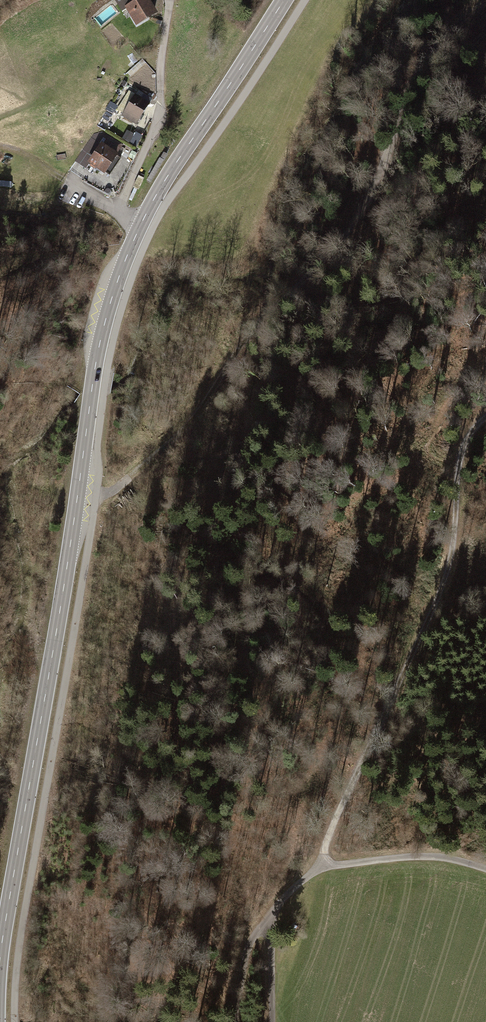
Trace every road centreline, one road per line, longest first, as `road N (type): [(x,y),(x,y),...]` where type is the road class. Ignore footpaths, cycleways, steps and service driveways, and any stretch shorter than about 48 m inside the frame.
road 1 (tertiary): [(0,947),(94,376),(138,230)]
road 2 (track): [(485,415),(460,454),(451,570),(318,868),(268,918),(270,1021)]
road 3 (track): [(77,495),(113,492),(153,458),(200,409),(264,318),(356,221),(415,76),(485,0)]
road 4 (tertiary): [(138,230),(285,0)]
road 5 (residential): [(138,230),(111,210),(160,101),(166,0)]
road 6 (track): [(485,869),(413,856),(318,868)]
road 7 (track): [(111,210),(0,144)]

